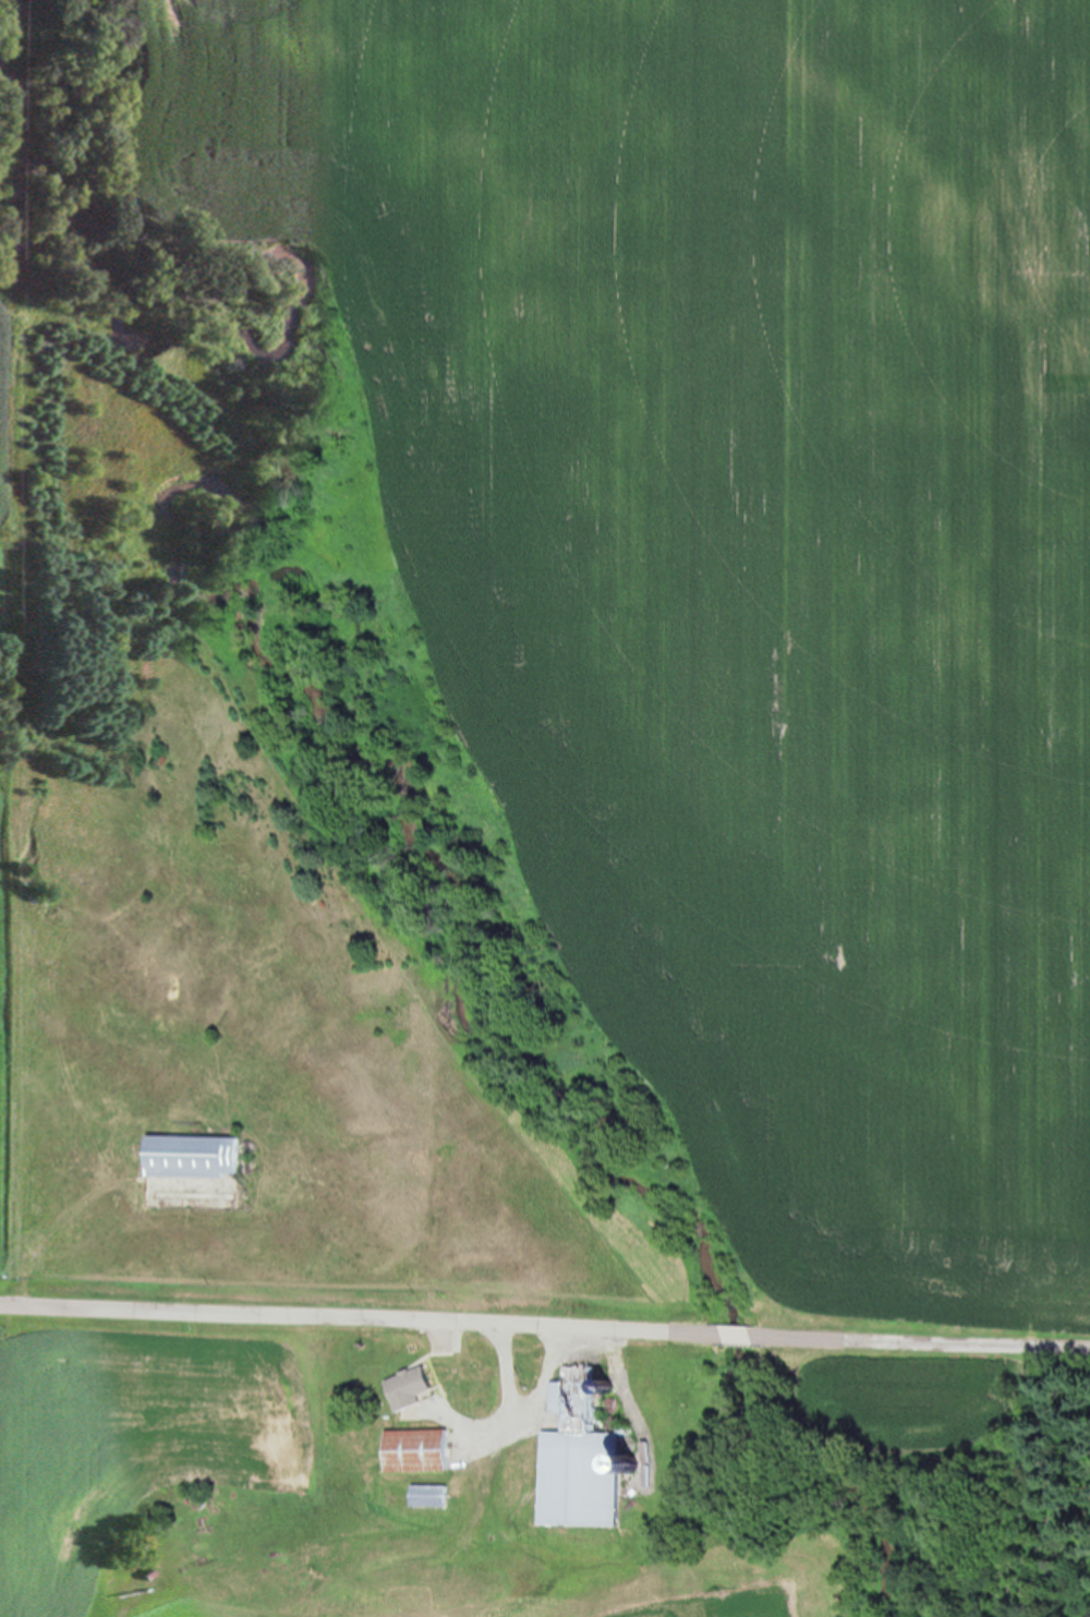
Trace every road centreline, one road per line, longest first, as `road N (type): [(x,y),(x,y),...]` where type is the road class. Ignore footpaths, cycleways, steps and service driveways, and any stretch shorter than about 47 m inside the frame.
road 1 (secondary): [(0,1328),(1089,1366)]

